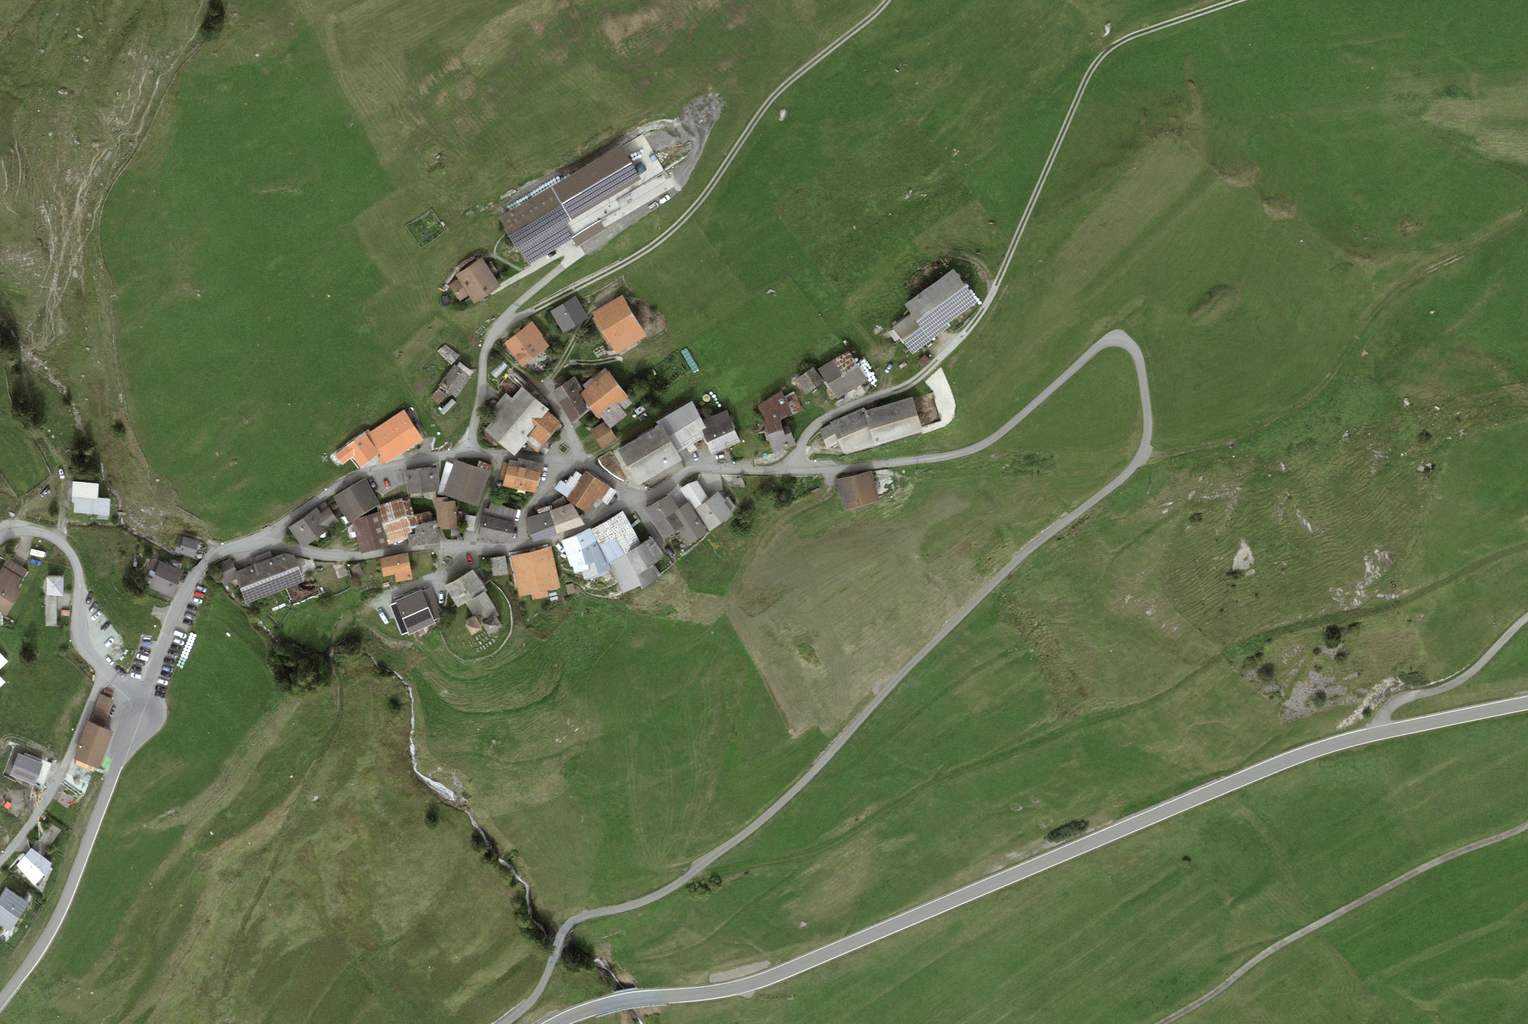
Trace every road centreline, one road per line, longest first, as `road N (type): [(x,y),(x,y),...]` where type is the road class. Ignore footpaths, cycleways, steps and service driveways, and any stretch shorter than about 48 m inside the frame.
road 1 (unclassified): [(635,499),(694,469),(793,471),(968,451),(1105,343),(1128,345),(1138,357),(1147,432),(1128,472),(1016,561),(745,833),(657,895),(580,917),(562,934)]
road 2 (unclassified): [(1527,702),(1314,751),(748,984),(626,1000),(554,1023)]
road 3 (track): [(500,325),(656,242),(705,193),(772,98),(887,0)]
road 4 (residential): [(254,541),(356,477),(459,453),(574,465),(635,499)]
road 5 (track): [(1527,825),(1428,864),(1270,952),(1170,1023)]
road 6 (track): [(1236,0),(1124,40),(1099,58),(995,285)]
road 7 (unclassified): [(254,541),(330,557),(520,546),(635,499)]
road 8 (unclassified): [(0,1001),(51,932),(146,696)]
road 9 (residential): [(146,696),(86,649),(78,571),(65,546),(34,531),(0,538)]
road 10 (unclassified): [(146,696),(199,569),(254,541)]
road 11 (track): [(1382,732),(1388,707),(1468,675),(1527,618)]
road 12 (track): [(717,616),(770,525),(827,490),(832,469)]
road 13 (track): [(56,539),(65,485),(25,387),(25,360)]

